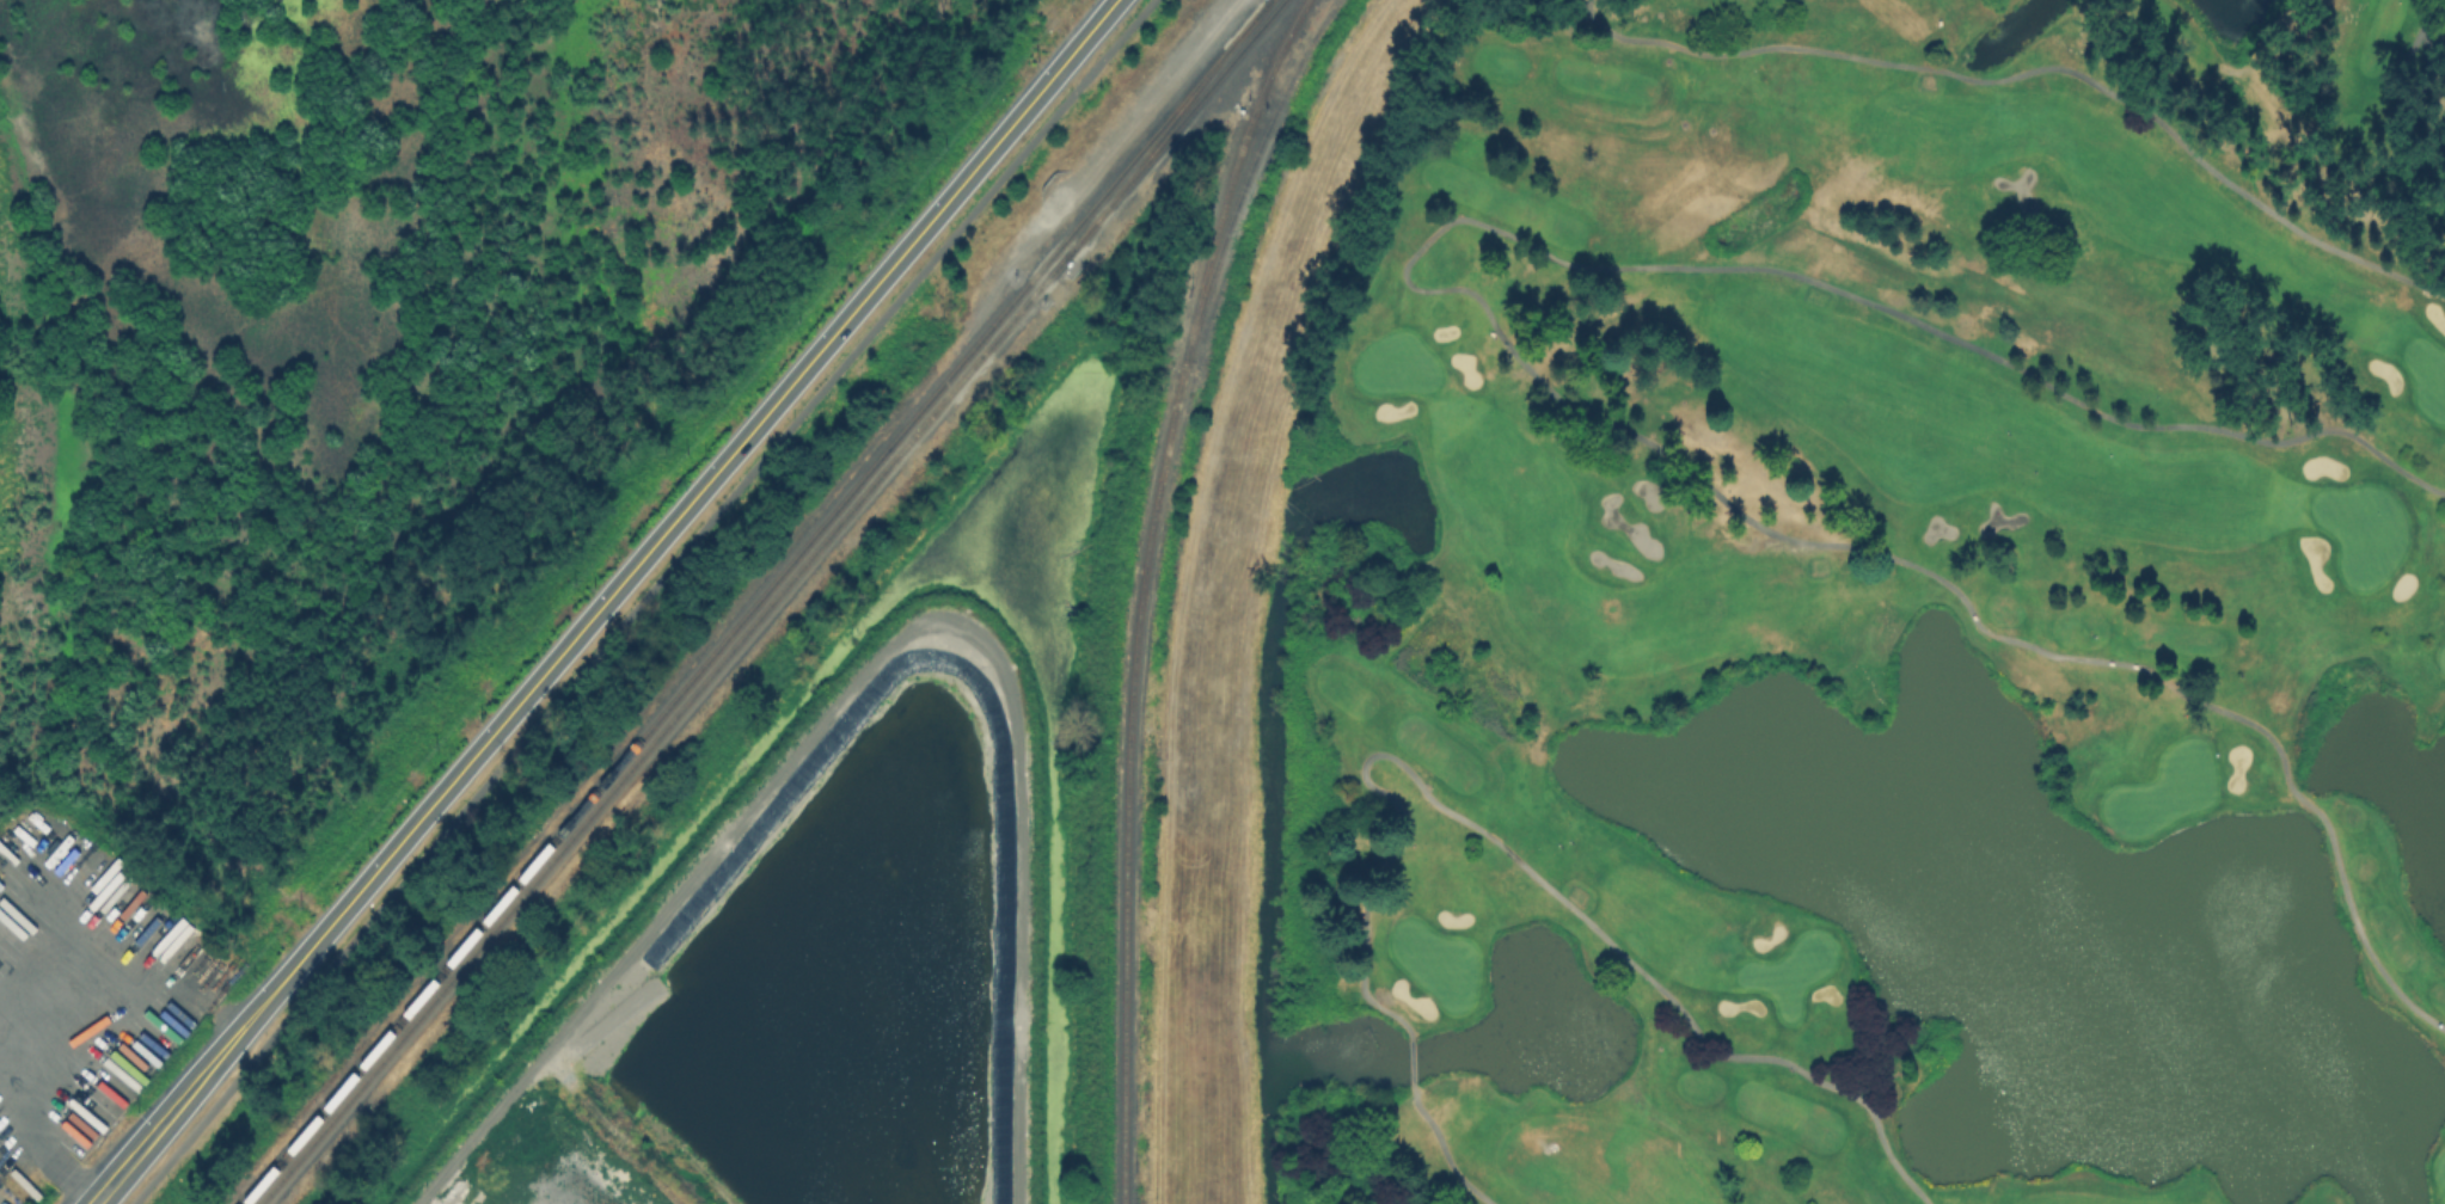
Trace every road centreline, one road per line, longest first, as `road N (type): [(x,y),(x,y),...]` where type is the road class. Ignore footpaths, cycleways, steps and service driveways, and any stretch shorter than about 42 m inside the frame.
road 1 (secondary): [(94,1203),(1119,0)]
road 2 (track): [(1156,1203),(1169,721),(1194,509),(1243,317),(1306,141),(1381,0)]

